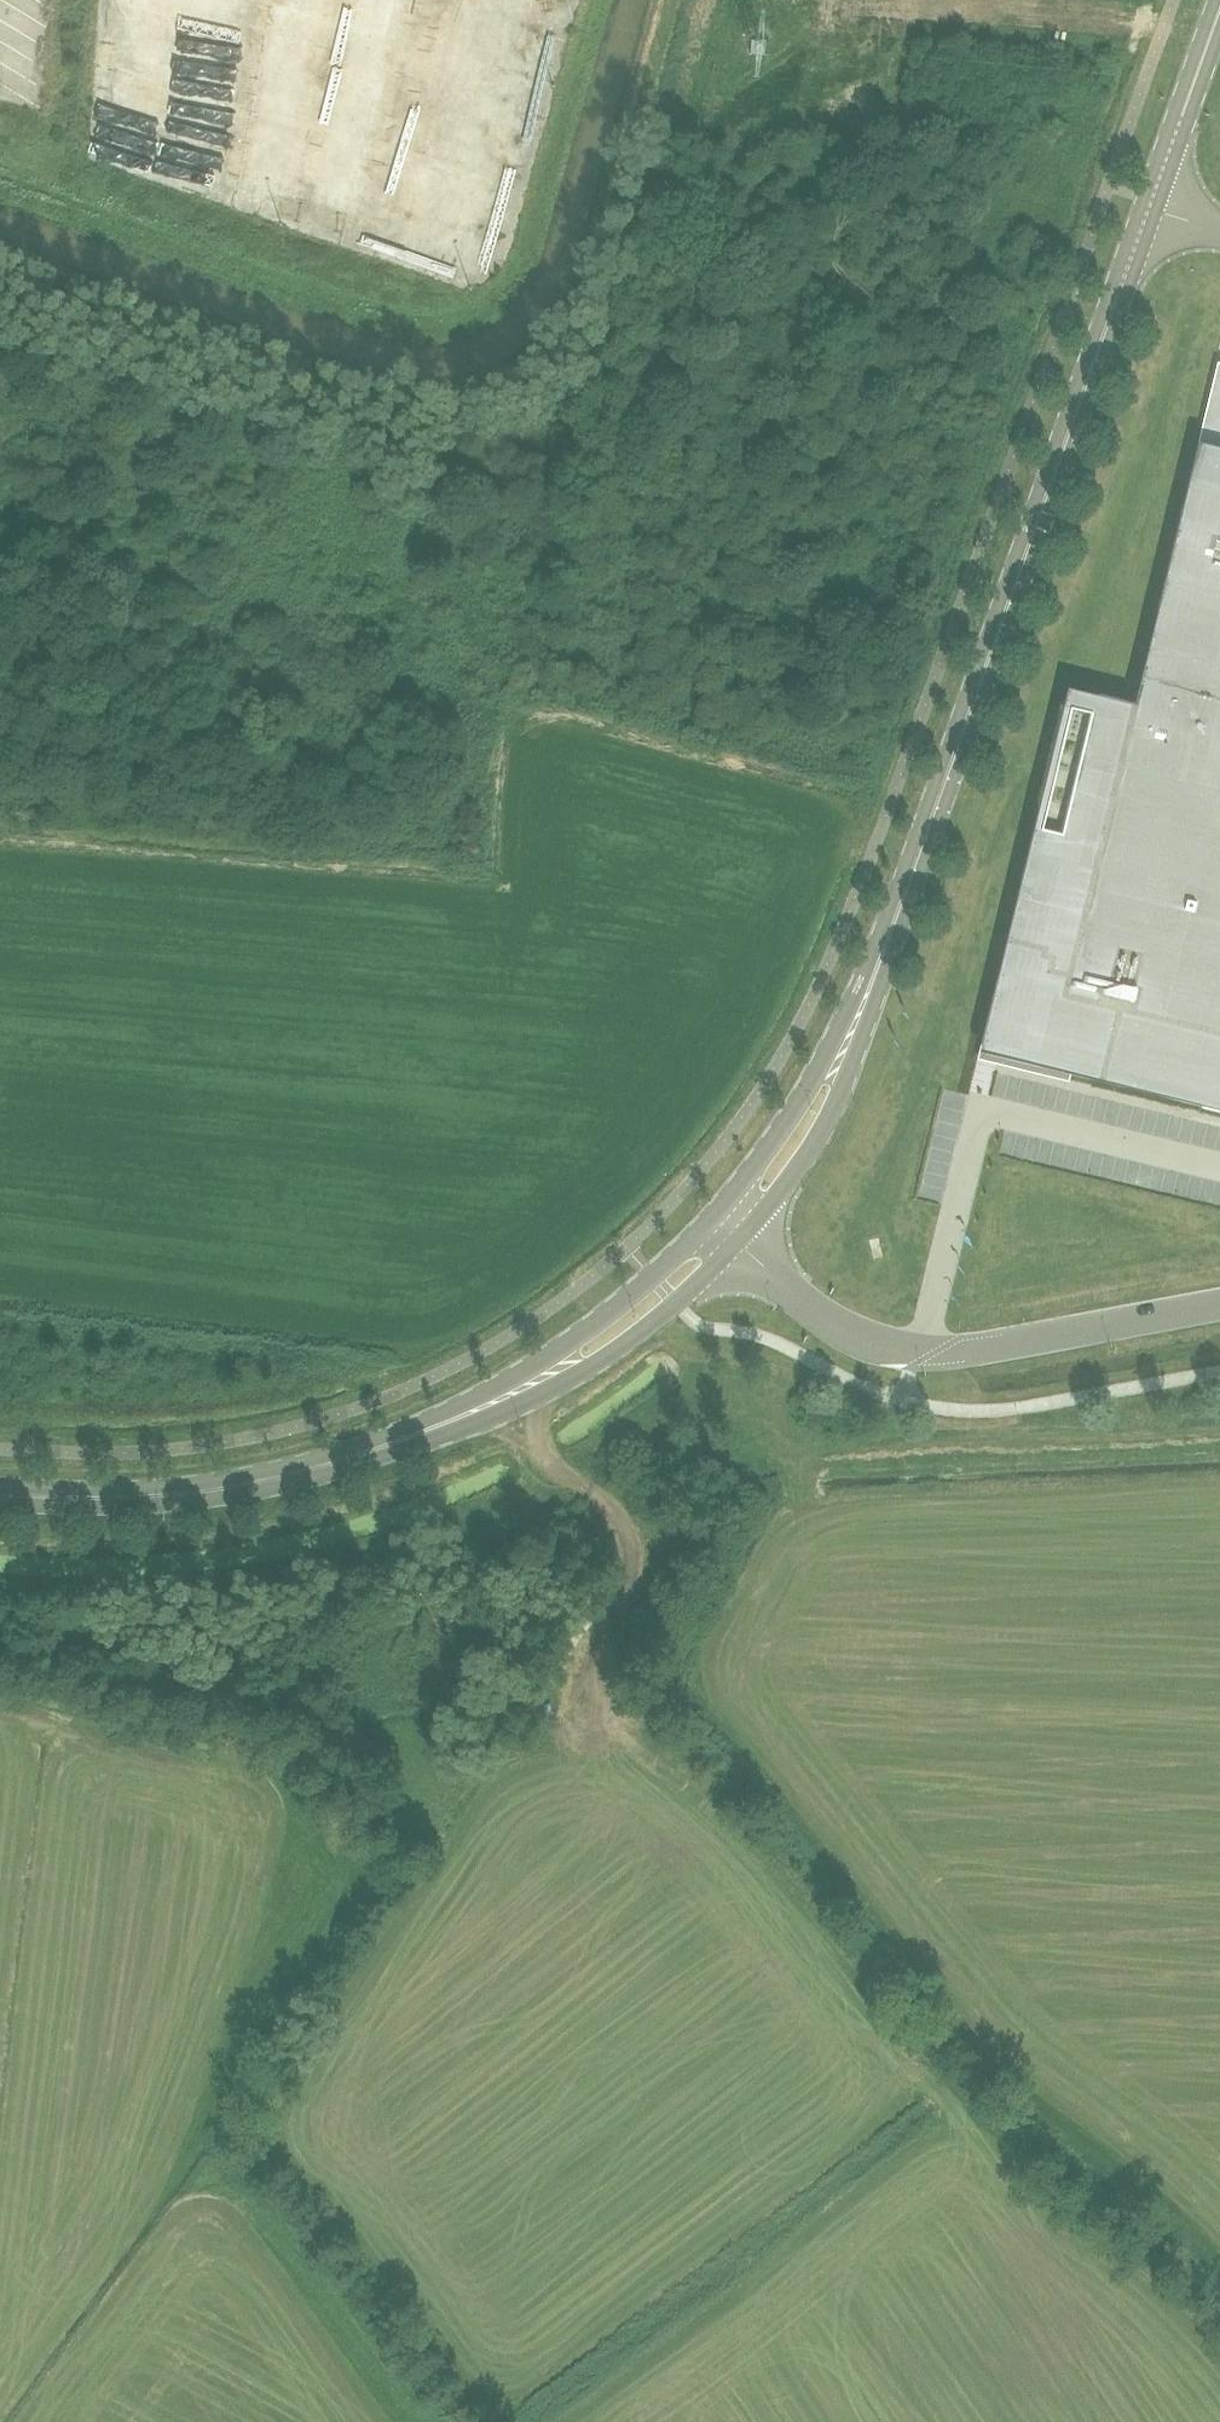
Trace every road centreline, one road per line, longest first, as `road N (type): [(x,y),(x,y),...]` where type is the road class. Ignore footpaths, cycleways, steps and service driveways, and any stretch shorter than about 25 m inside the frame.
road 1 (tertiary): [(711,1230),(809,1104),(871,994),(1149,209)]
road 2 (tertiary): [(0,1495),(167,1497),(296,1478),(373,1452),(502,1395),(613,1321),(711,1230)]
road 3 (tertiary): [(1219,1300),(965,1348),(889,1349),(854,1338),(711,1230)]
road 4 (track): [(502,1395),(550,1459),(611,1505),(621,1525),(628,1562),(597,1702)]
road 5 (tertiary): [(1149,209),(1219,8)]

